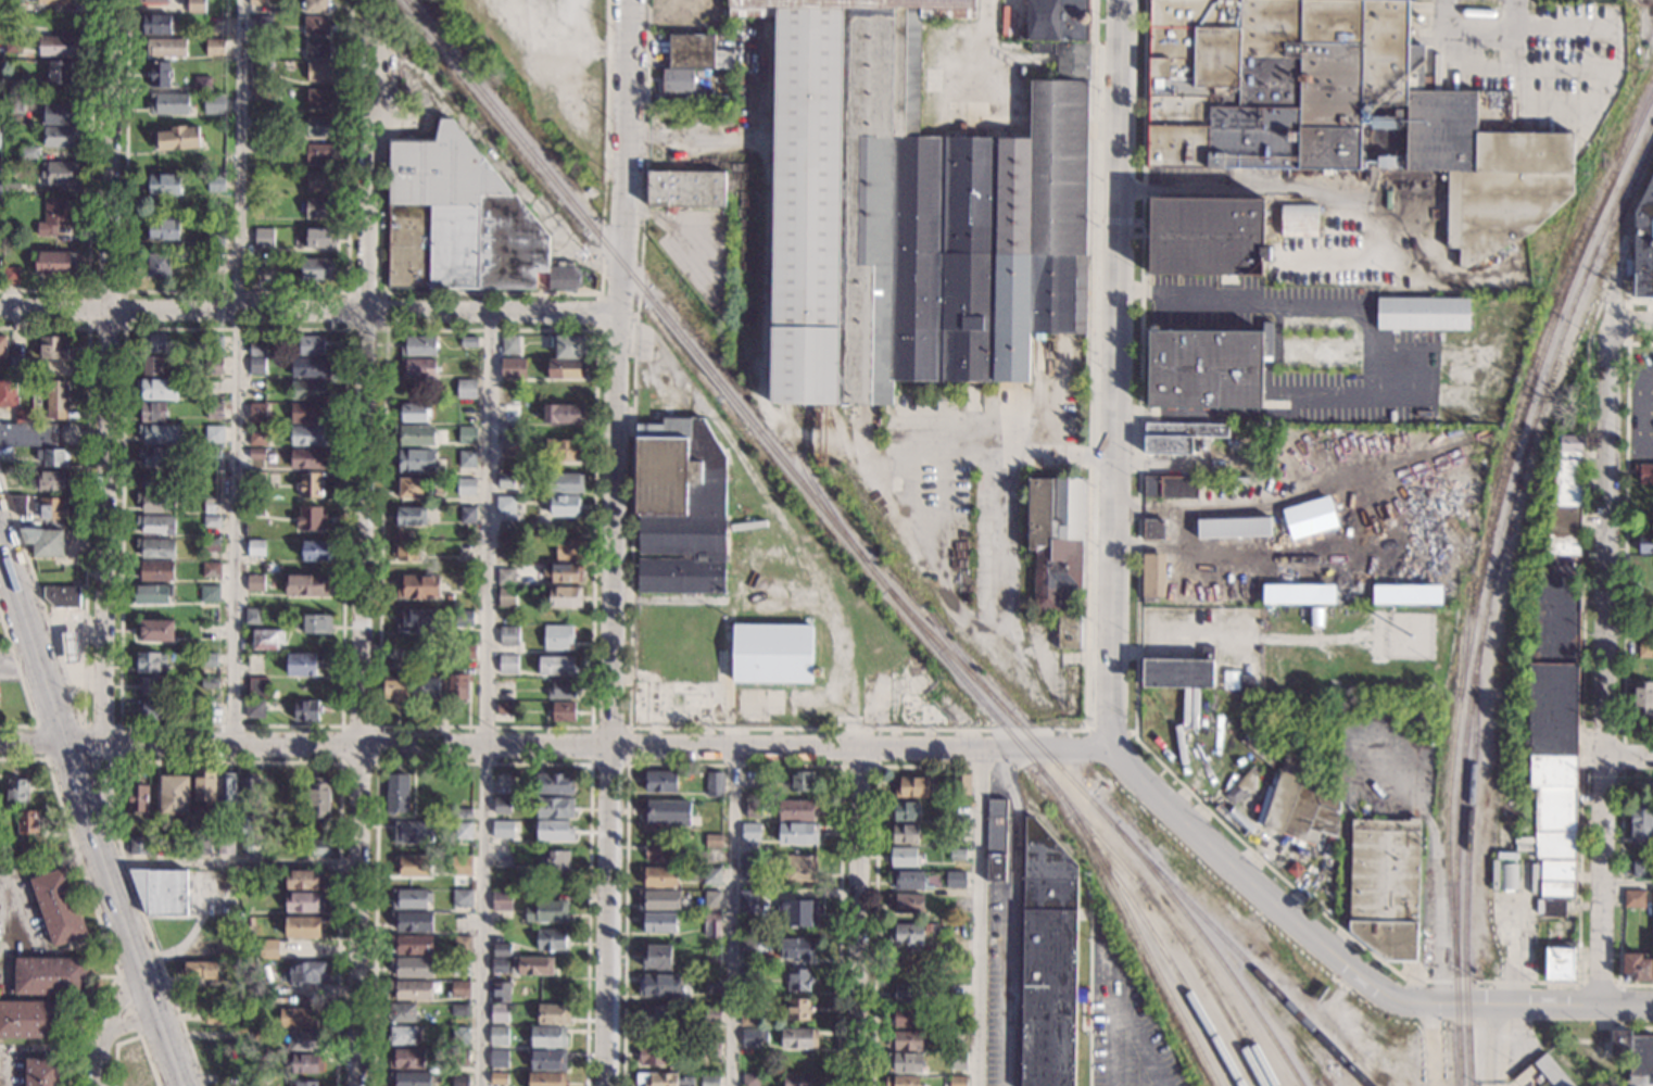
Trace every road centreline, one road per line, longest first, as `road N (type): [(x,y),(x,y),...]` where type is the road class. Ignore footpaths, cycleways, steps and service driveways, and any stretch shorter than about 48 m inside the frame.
road 1 (residential): [(607,1085),(628,0)]
road 2 (residential): [(1113,752),(359,747)]
road 3 (tertiary): [(1121,0),(1113,752)]
road 4 (residential): [(103,745),(111,0)]
road 5 (residential): [(1598,1006),(1613,326)]
road 6 (tertiary): [(1652,1007),(1417,1003),(1375,990),(1113,752)]
road 7 (secondary): [(181,1085),(0,547)]
road 8 (residential): [(365,312),(359,747)]
road 9 (residential): [(365,312),(0,310)]
road 10 (residential): [(865,753),(858,1085)]
road 11 (residential): [(365,312),(371,36)]
road 12 (residential): [(359,747),(103,745)]
road 13 (residential): [(618,316),(365,312)]
road 14 (residential): [(358,863),(356,1085)]
road 15 (residential): [(99,1085),(102,1030),(142,980)]

